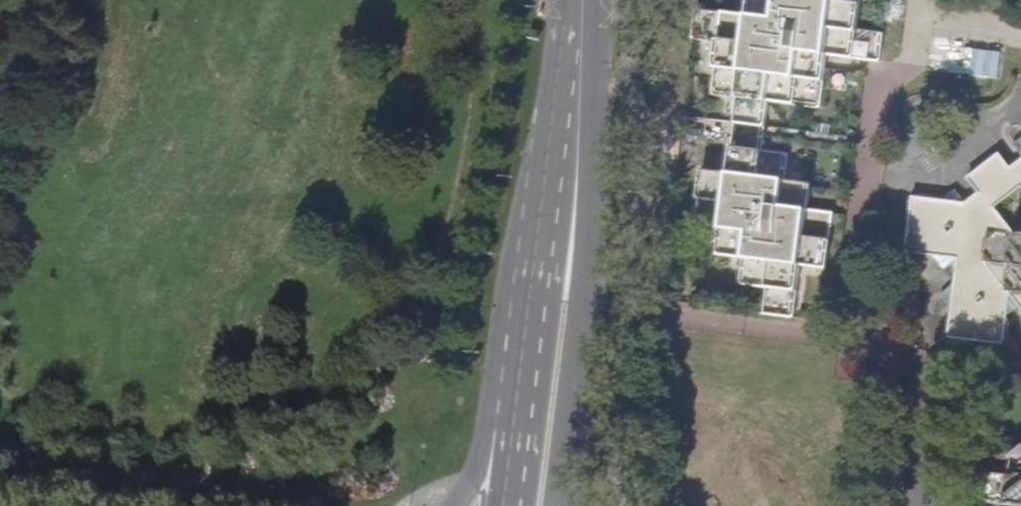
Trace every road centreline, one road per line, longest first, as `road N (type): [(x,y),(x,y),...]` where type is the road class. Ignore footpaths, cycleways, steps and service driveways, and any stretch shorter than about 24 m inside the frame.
road 1 (secondary): [(562,478),(597,0)]
road 2 (secondary): [(565,0),(516,405)]
road 3 (secondary): [(516,405),(485,437),(455,505)]

